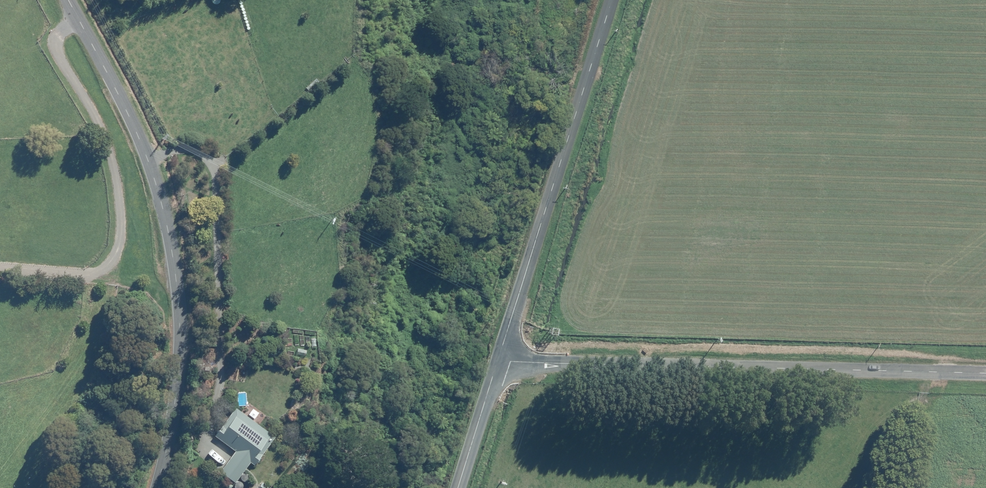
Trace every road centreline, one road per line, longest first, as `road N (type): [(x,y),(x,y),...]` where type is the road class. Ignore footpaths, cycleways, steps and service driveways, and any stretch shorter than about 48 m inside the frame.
road 1 (unclassified): [(68,0),(147,157),(173,253),(181,350),(157,487)]
road 2 (tertiary): [(985,374),(499,358)]
road 3 (tertiary): [(499,358),(612,0)]
road 4 (tertiary): [(499,358),(457,487)]

